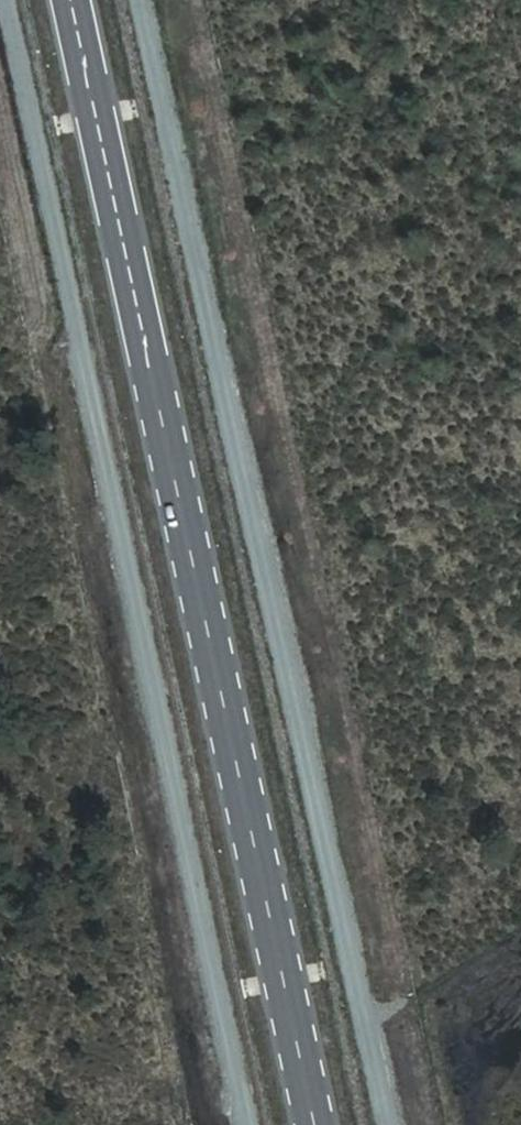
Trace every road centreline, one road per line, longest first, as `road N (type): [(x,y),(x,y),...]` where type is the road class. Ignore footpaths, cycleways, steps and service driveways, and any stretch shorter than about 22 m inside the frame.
road 1 (track): [(140,0),(388,1124)]
road 2 (primary): [(316,1124),(72,0)]
road 3 (track): [(247,1124),(6,0)]

